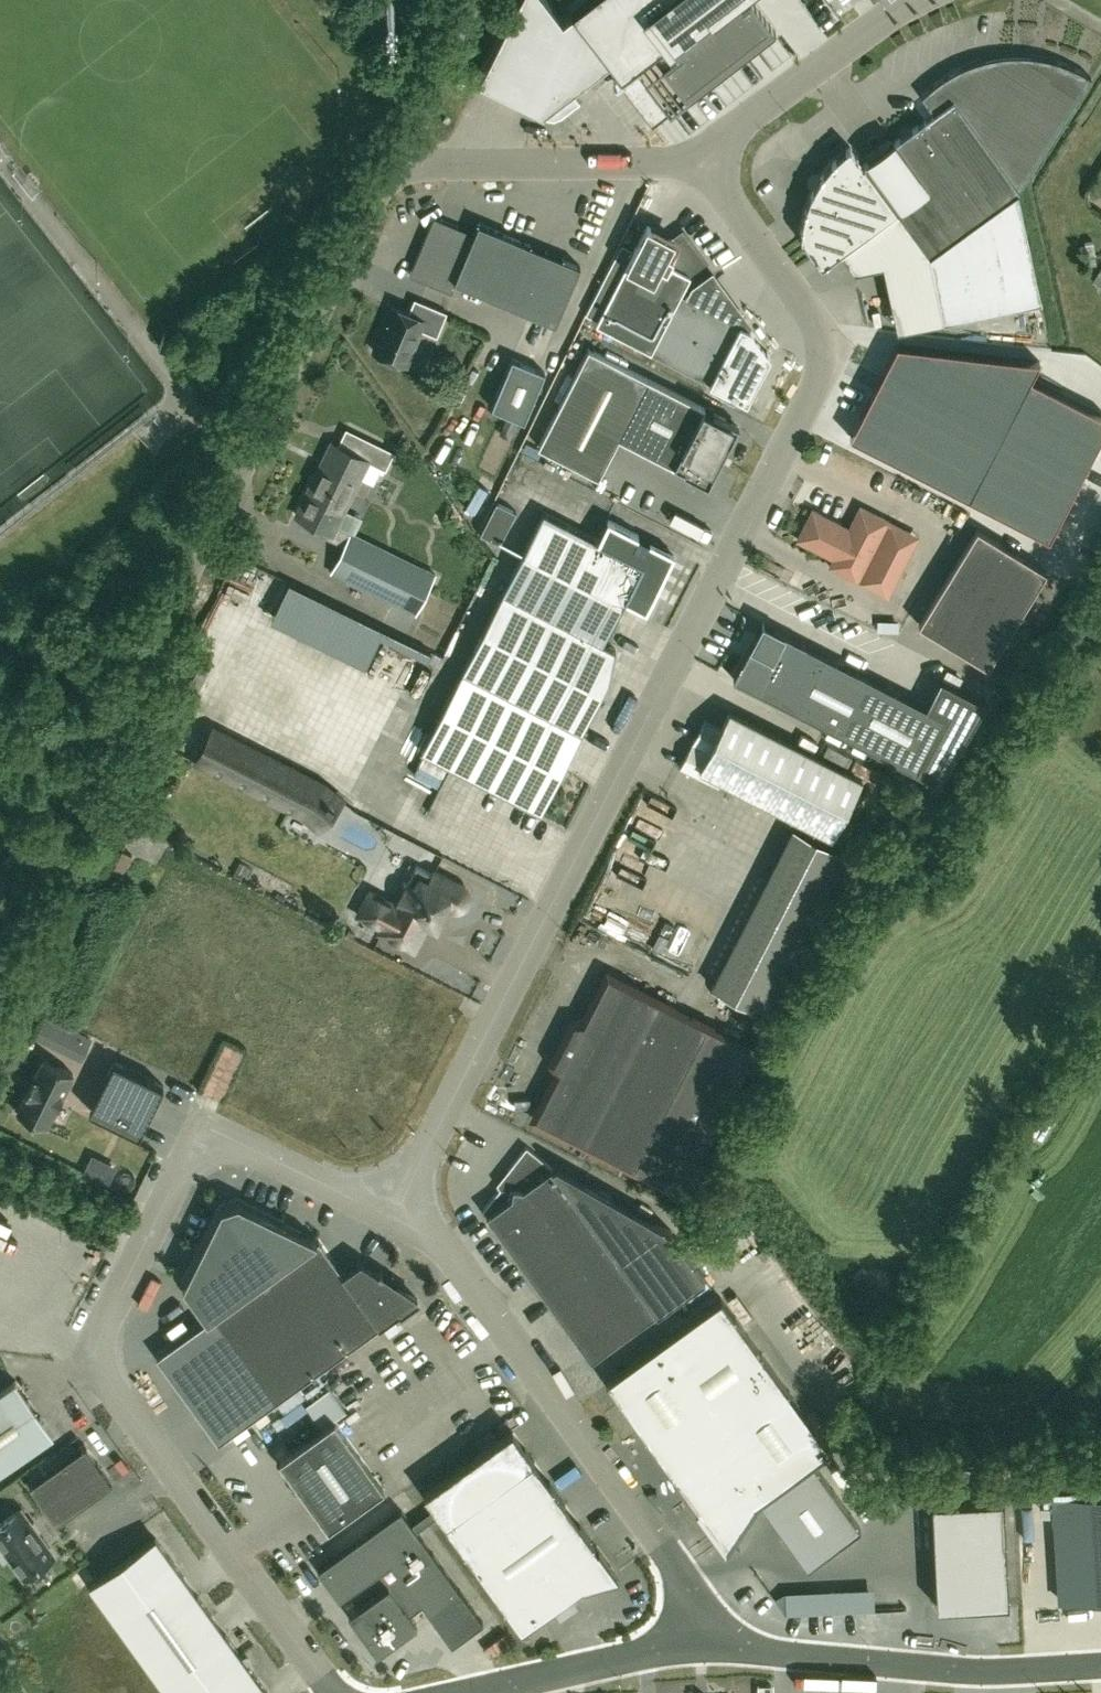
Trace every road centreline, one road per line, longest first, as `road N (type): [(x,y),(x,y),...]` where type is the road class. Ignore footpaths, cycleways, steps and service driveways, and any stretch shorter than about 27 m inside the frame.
road 1 (unclassified): [(388,1216),(822,361),(813,323),(719,184),(709,146)]
road 2 (unclassified): [(0,958),(371,209),(409,162)]
road 3 (unclassified): [(388,1216),(242,1145),(212,1148),(184,1161),(99,1348),(105,1377),(341,1692)]
road 4 (unclassified): [(388,1216),(442,1243),(687,1584),(692,1647)]
road 5 (unclassified): [(692,1647),(910,1667),(1100,1665)]
road 6 (unclassified): [(409,162),(669,162),(709,146)]
road 7 (unclassified): [(709,146),(906,0)]
road 8 (unclassified): [(471,1692),(692,1647)]
road 9 (unclassified): [(409,162),(415,120),(473,0)]

